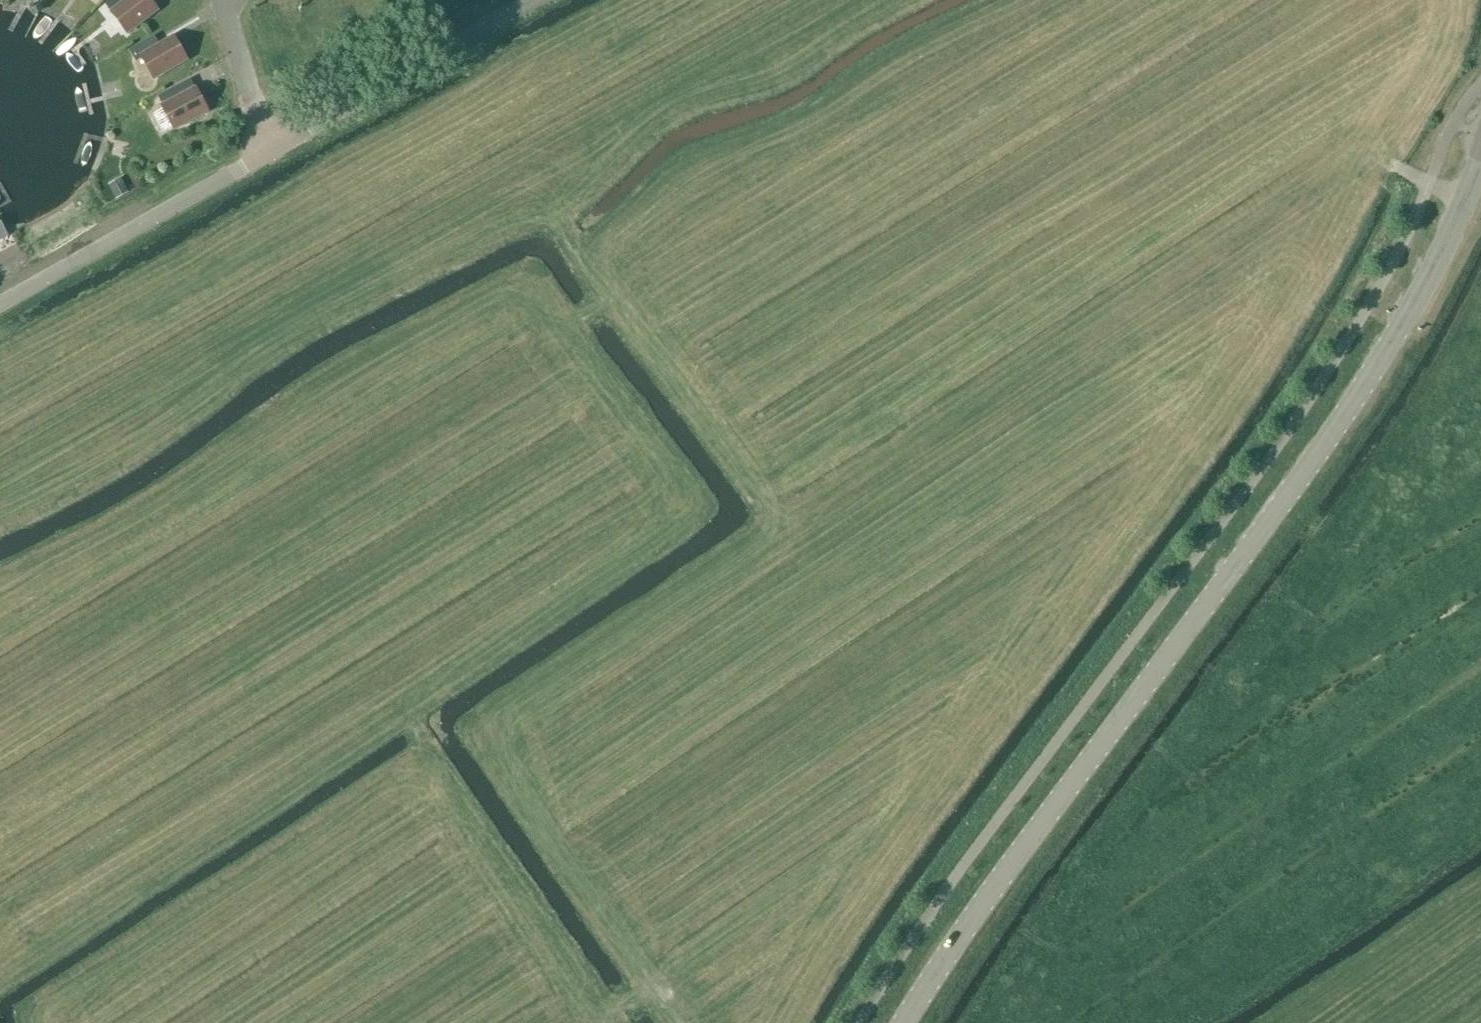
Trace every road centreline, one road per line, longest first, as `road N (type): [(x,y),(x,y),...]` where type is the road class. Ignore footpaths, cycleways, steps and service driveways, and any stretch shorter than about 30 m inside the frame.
road 1 (secondary): [(902,1022),(1026,841),(1320,453),(1403,322),(1480,161)]
road 2 (unclassified): [(0,303),(270,150)]
road 3 (unclassified): [(270,150),(536,0)]
road 4 (residential): [(270,150),(221,0)]

